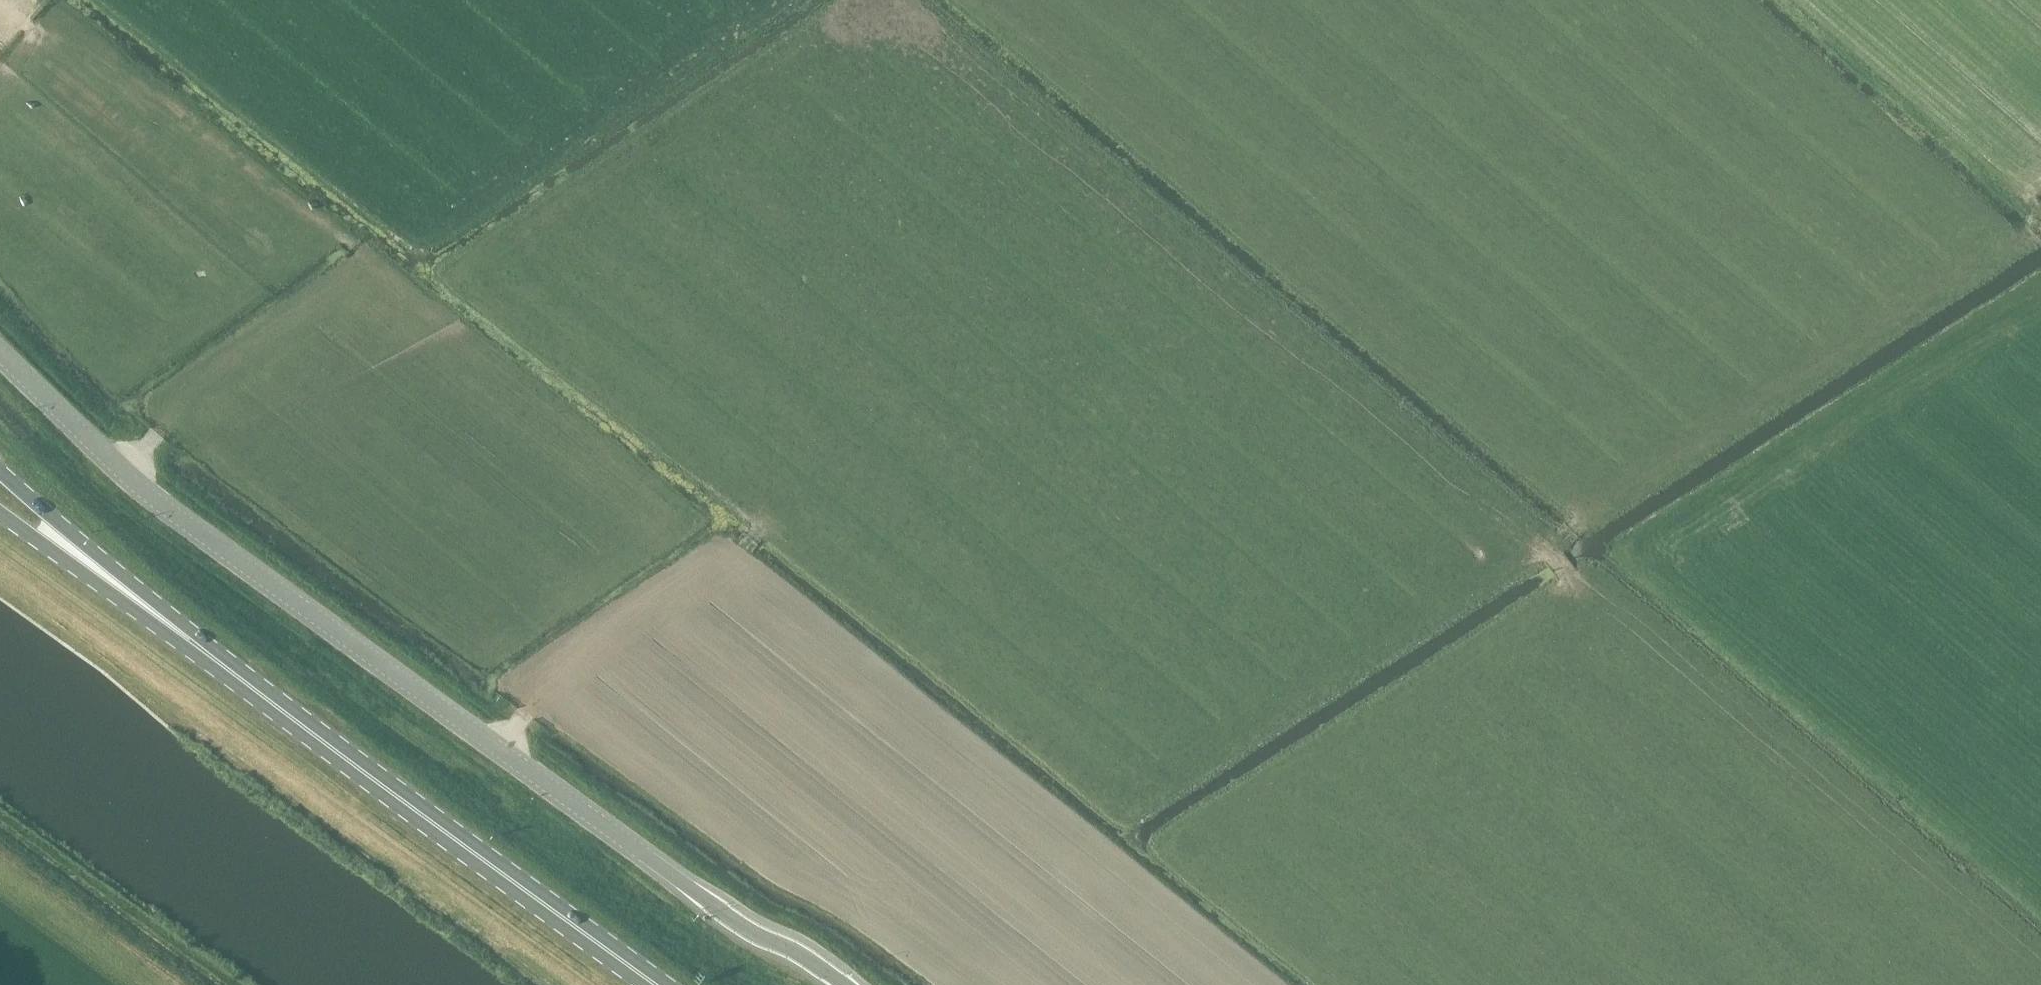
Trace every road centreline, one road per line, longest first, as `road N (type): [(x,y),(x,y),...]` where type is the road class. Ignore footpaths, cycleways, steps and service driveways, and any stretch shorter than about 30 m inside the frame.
road 1 (unclassified): [(0,354),(165,509),(730,919),(845,984)]
road 2 (primary): [(656,984),(191,640)]
road 3 (primary): [(191,640),(0,470)]
road 4 (primary): [(0,514),(191,640)]

